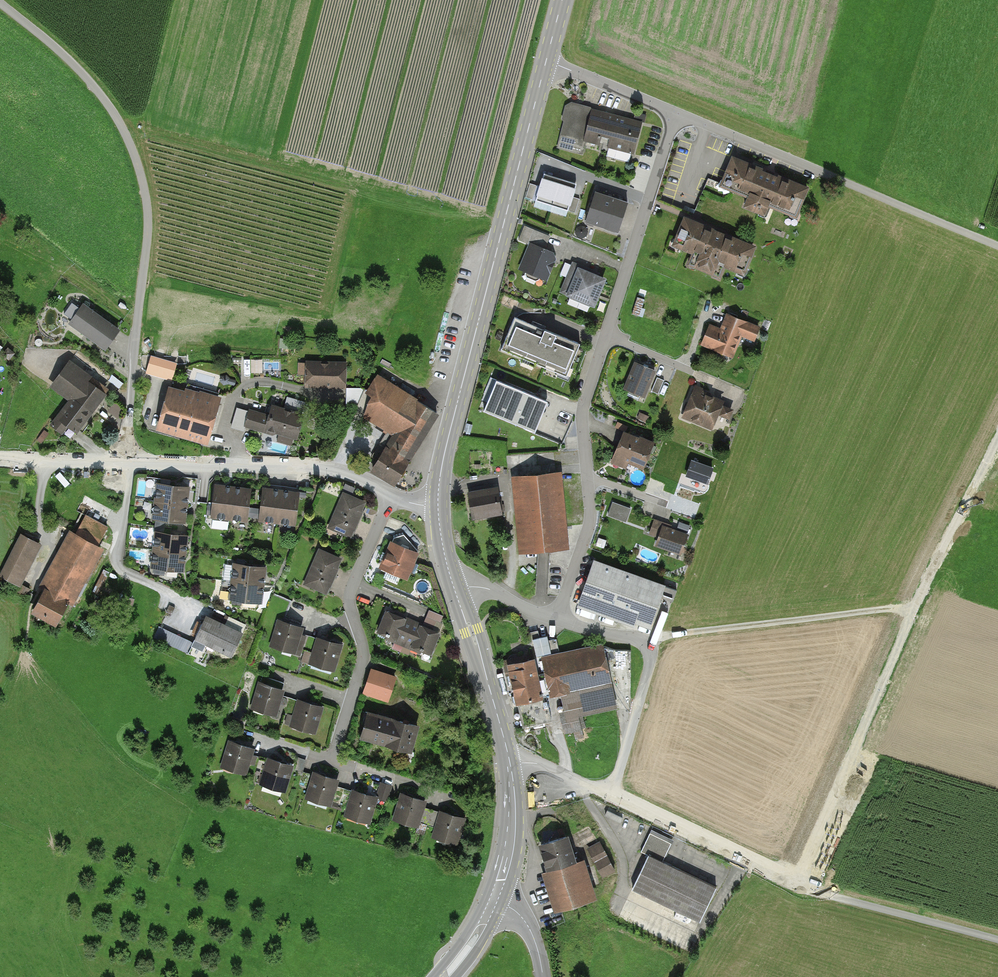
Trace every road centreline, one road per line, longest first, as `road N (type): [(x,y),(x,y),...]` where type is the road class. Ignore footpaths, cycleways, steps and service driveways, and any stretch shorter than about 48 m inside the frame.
road 1 (residential): [(677,113),(584,404),(590,519),(556,620)]
road 2 (unclassified): [(0,1),(91,82),(136,157),(146,237),(124,462)]
road 3 (track): [(797,884),(912,606),(997,436)]
road 4 (secondary): [(546,62),(445,450),(438,506)]
road 5 (residential): [(611,792),(797,884),(997,939)]
road 6 (residential): [(677,113),(997,247)]
road 7 (residential): [(390,496),(350,597),(363,660),(331,760)]
road 8 (residential): [(390,496),(323,469),(124,462)]
road 9 (track): [(646,646),(699,631),(912,606)]
road 10 (residential): [(556,620),(635,640),(650,654),(611,792)]
road 11 (secondary): [(455,591),(510,764)]
road 12 (residential): [(546,62),(677,113)]
road 13 (secondary): [(510,764),(512,834),(495,899)]
road 14 (residential): [(124,462),(0,460)]
road 15 (residential): [(331,760),(448,795)]

